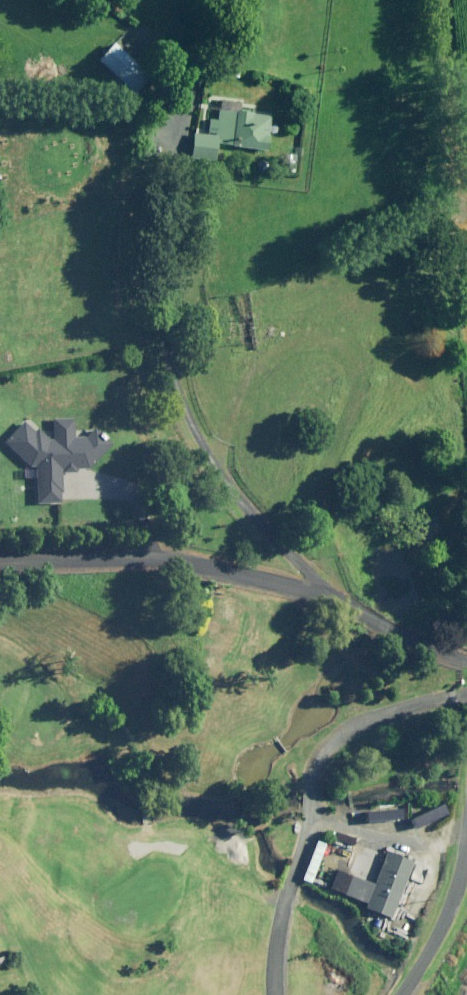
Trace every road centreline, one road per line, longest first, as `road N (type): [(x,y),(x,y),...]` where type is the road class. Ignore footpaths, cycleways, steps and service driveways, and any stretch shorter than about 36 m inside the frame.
road 1 (track): [(350,611),(262,544),(176,427),(186,57),(168,0)]
road 2 (track): [(466,655),(294,596),(164,575),(0,568)]
road 3 (track): [(466,712),(431,708),(368,735),(313,789),(275,994)]
road 4 (unclassified): [(396,994),(450,902),(466,787)]
road 5 (track): [(466,169),(448,0)]

